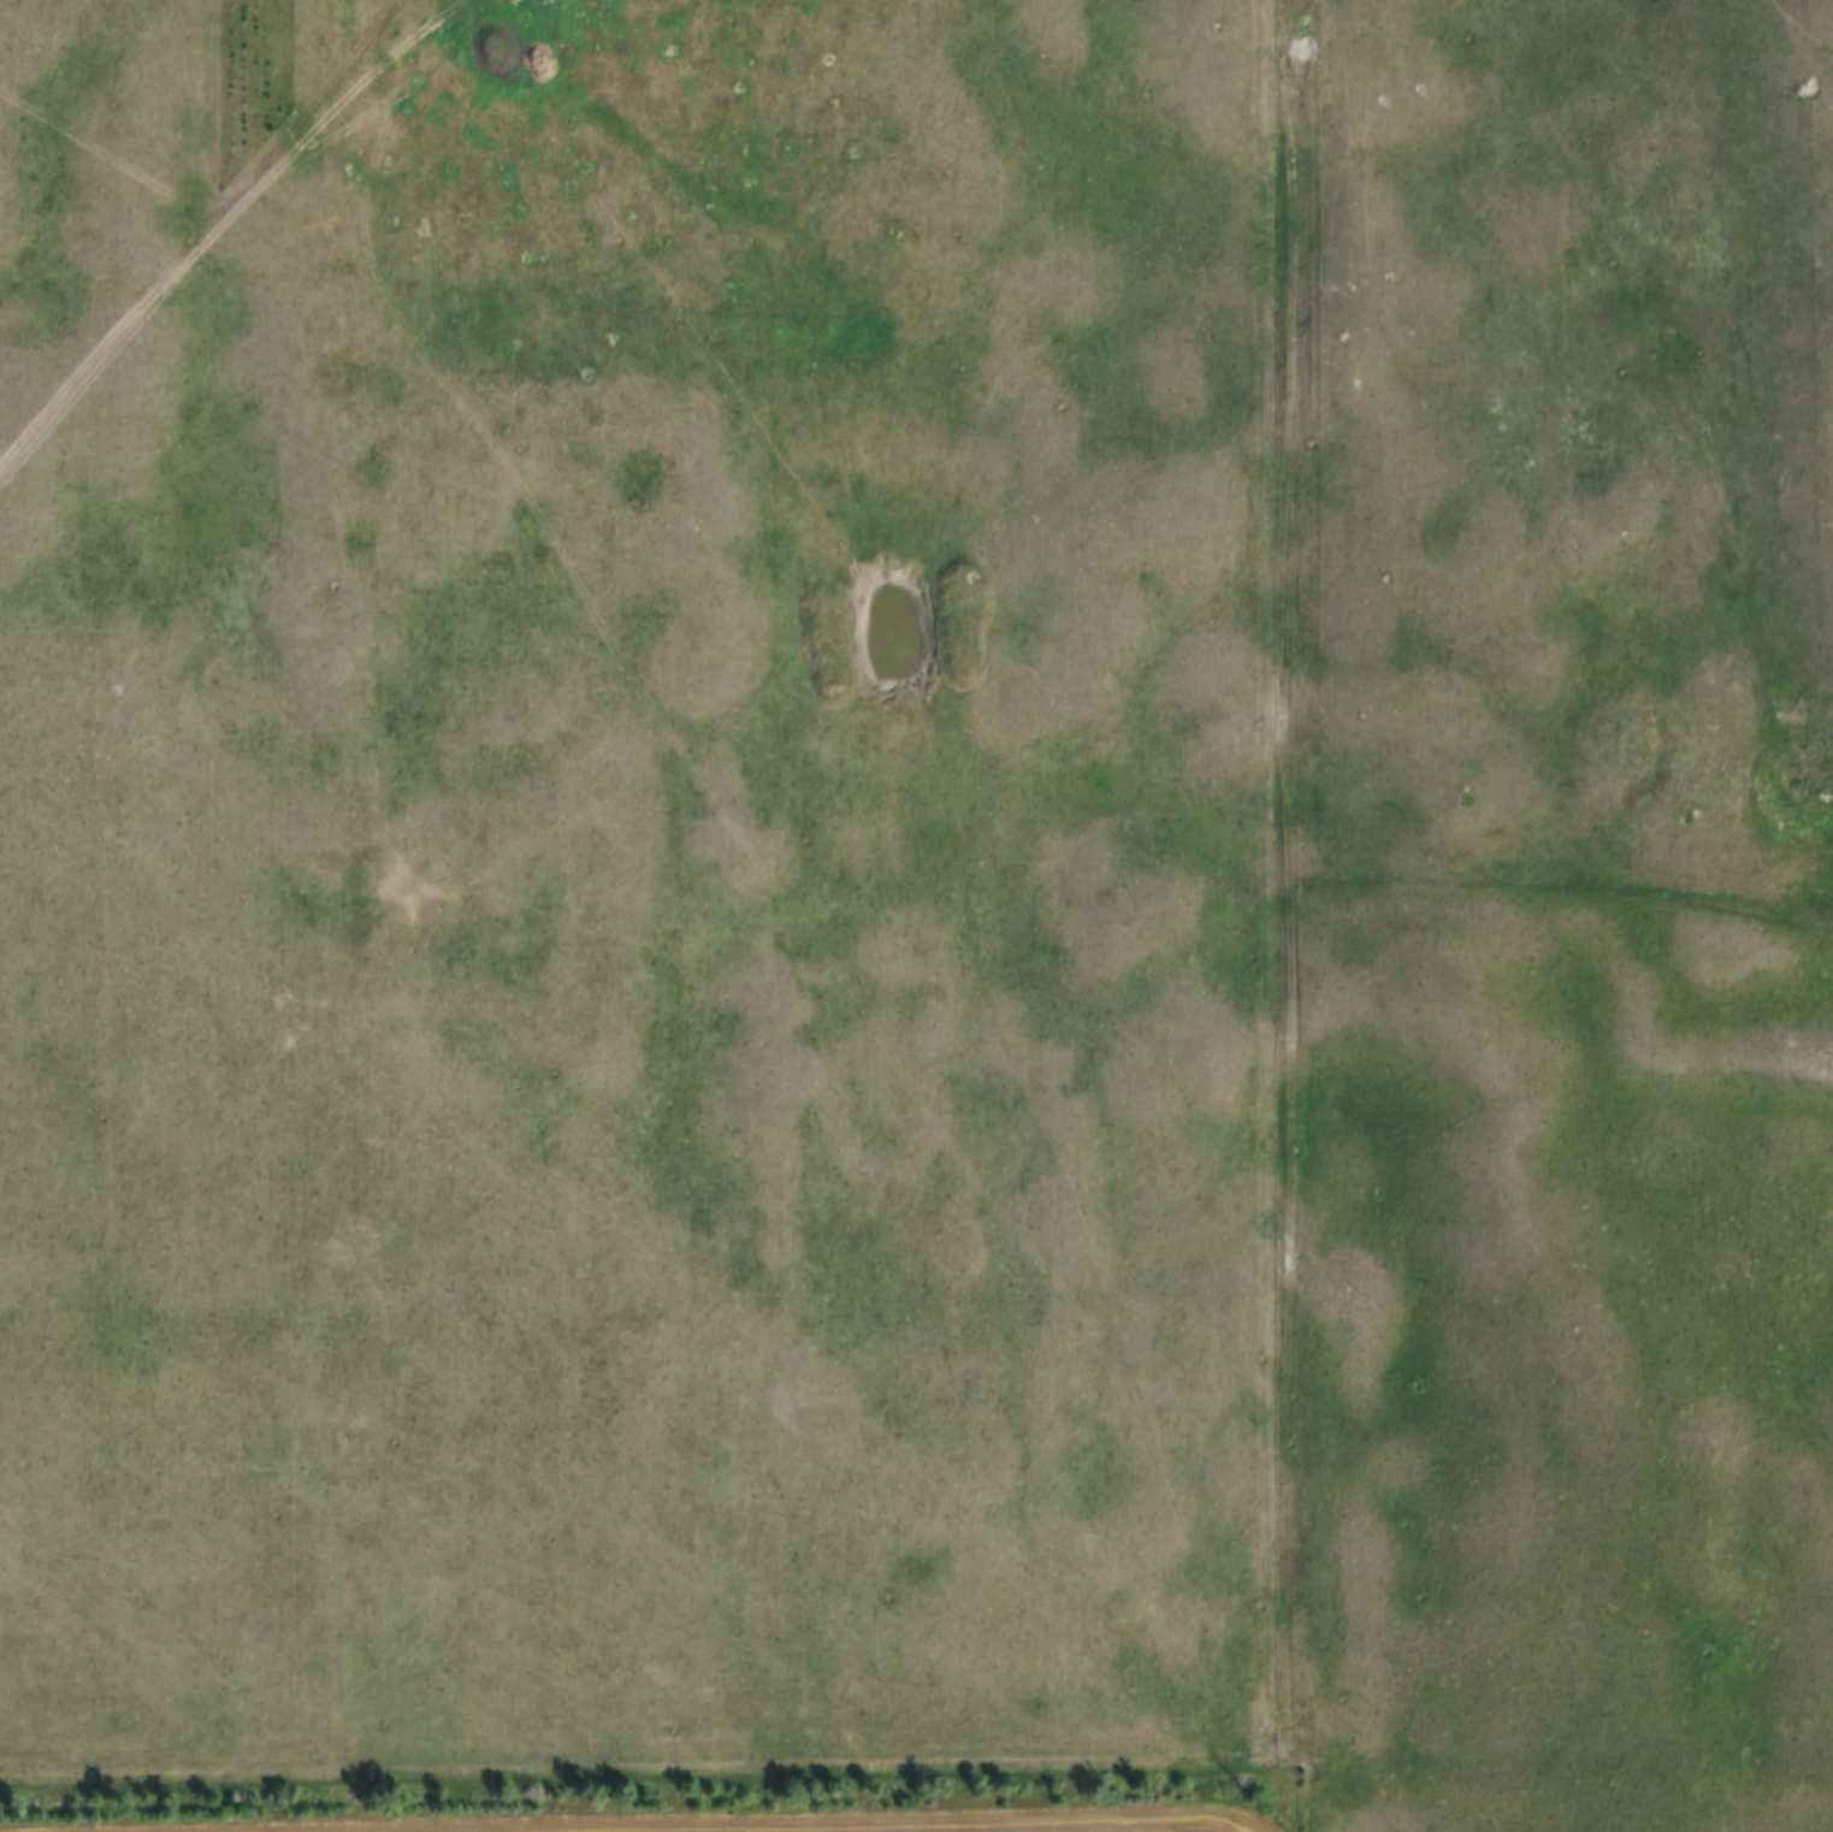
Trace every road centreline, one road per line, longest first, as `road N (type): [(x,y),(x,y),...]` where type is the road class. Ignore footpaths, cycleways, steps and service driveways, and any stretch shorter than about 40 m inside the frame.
road 1 (track): [(1292,1831),(1288,754),(1297,195),(1290,0)]

